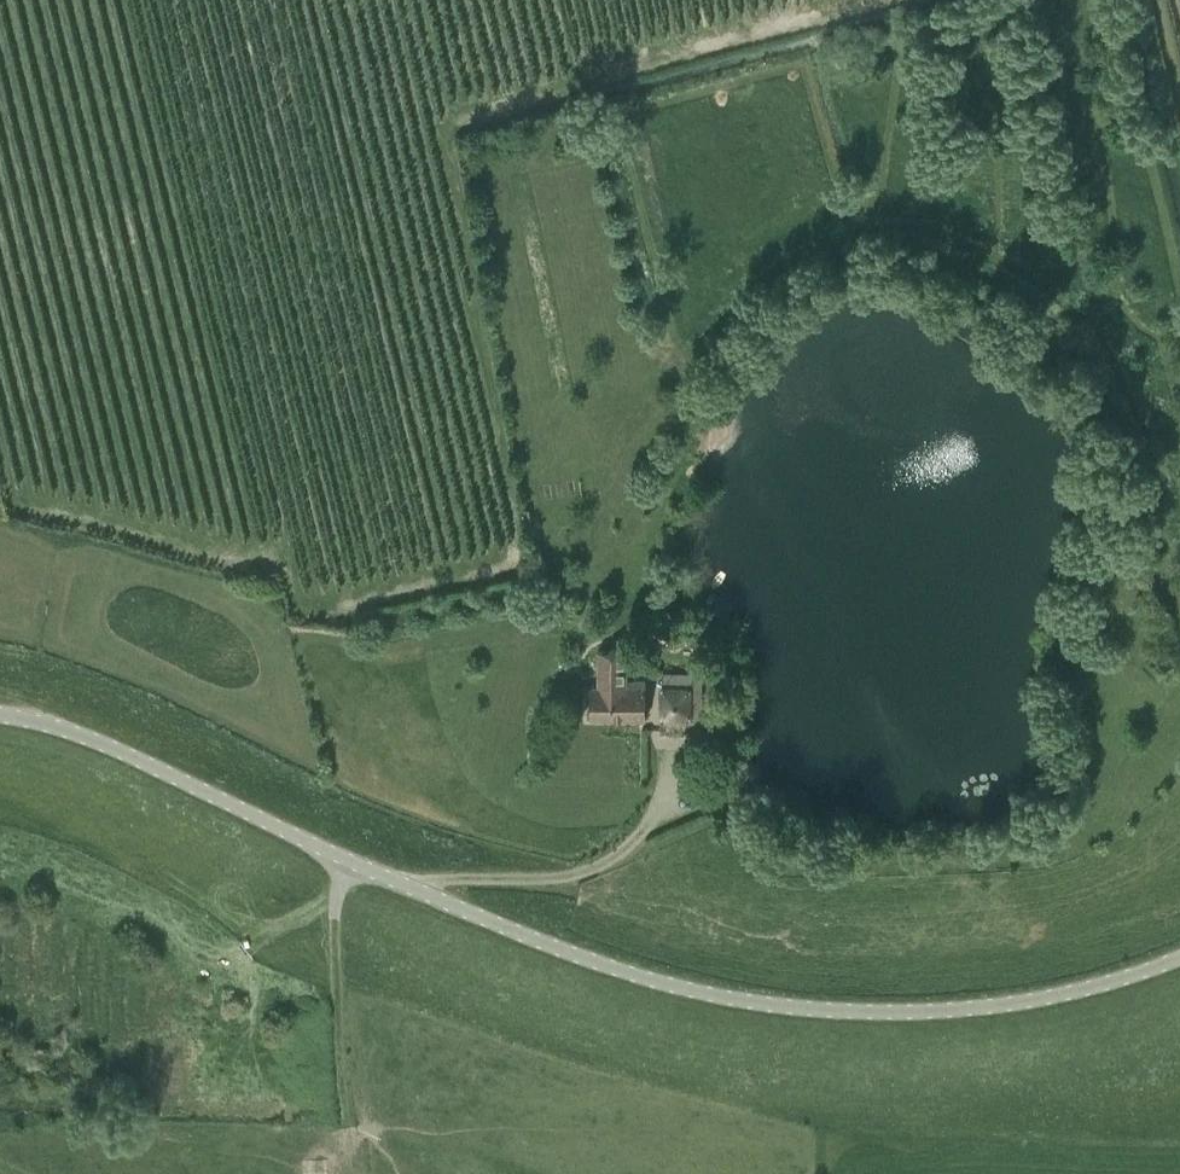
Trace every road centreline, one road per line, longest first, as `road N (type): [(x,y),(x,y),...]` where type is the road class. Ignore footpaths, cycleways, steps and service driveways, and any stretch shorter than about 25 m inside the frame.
road 1 (unclassified): [(1179,956),(1110,983),(973,1010),(839,1009),(702,994),(473,917),(357,871),(147,762),(0,715)]
road 2 (track): [(342,1173),(339,883),(357,871)]

